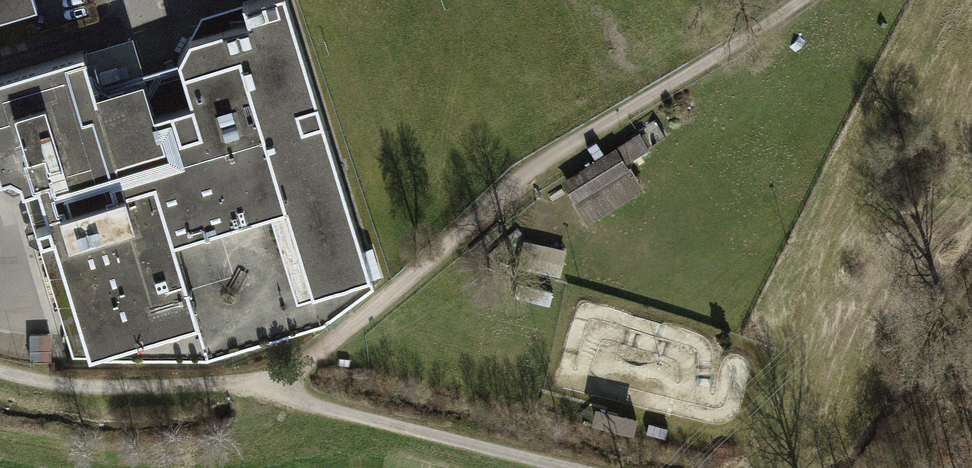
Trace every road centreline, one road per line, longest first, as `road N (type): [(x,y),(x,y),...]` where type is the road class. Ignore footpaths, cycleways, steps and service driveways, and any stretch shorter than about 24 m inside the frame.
road 1 (track): [(0,370),(90,390),(239,386),(292,370),(385,306),(526,174),(797,0)]
road 2 (track): [(239,386),(585,467)]

